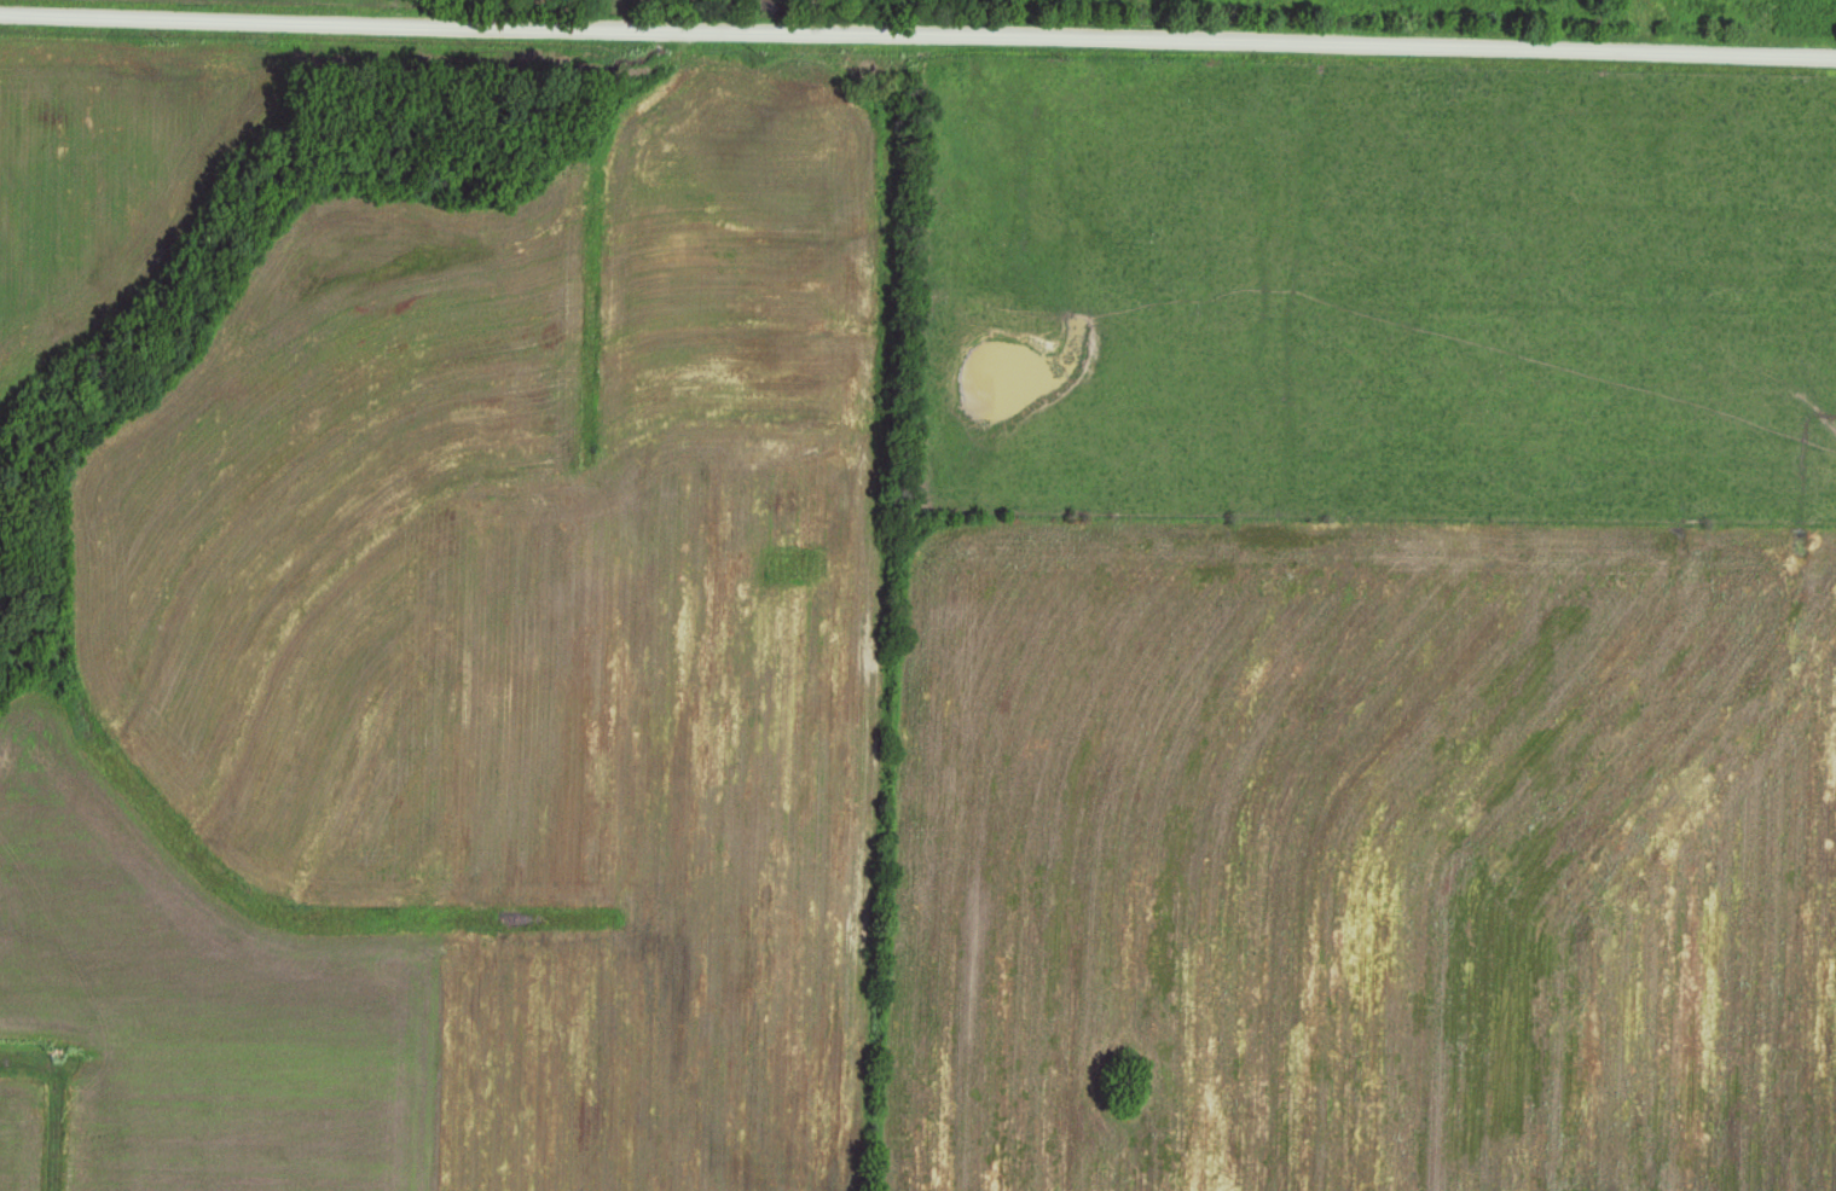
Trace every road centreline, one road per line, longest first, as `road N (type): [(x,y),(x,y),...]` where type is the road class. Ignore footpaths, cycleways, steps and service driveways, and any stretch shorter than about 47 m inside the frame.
road 1 (residential): [(1835,54),(865,30),(291,0)]

